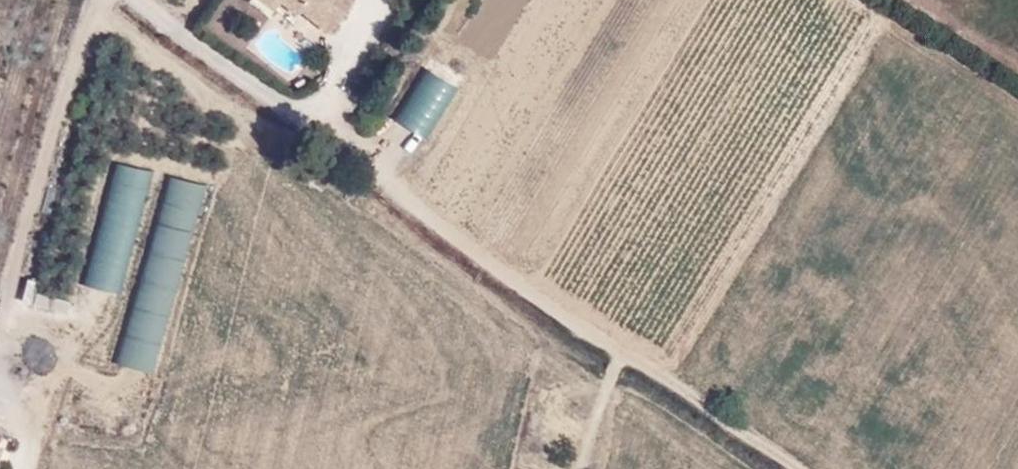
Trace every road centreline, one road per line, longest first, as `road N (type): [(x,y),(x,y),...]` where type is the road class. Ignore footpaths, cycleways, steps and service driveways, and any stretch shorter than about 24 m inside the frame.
road 1 (track): [(422,0),(362,98),(332,128)]
road 2 (track): [(908,0),(1017,69)]
road 3 (track): [(626,351),(576,468)]

